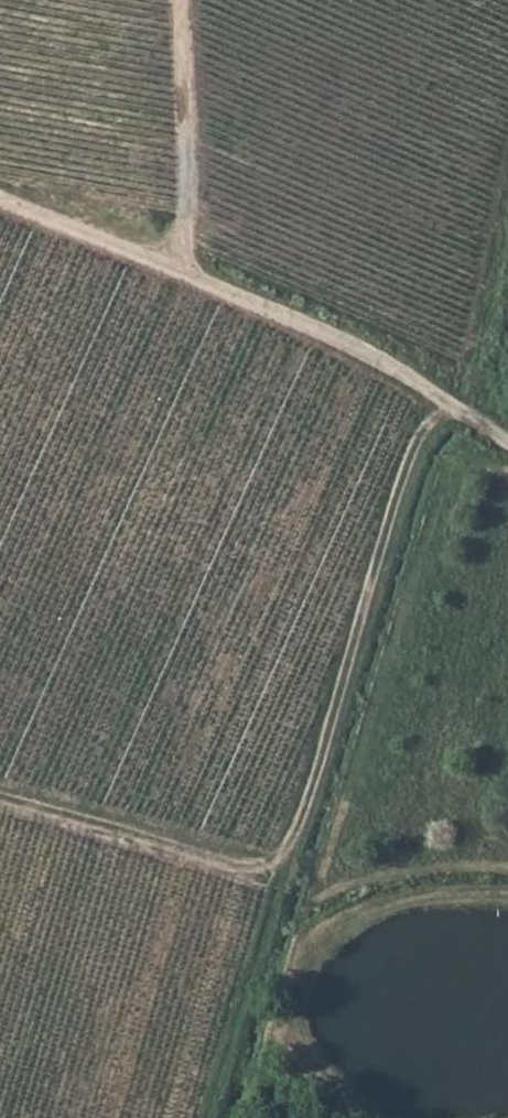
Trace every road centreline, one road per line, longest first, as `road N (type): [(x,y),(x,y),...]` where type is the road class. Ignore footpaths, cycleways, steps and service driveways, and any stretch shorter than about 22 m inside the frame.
road 1 (track): [(507,196),(456,411),(421,440),(310,799),(273,881)]
road 2 (track): [(184,275),(384,363),(507,444)]
road 3 (track): [(273,881),(0,804)]
road 4 (track): [(174,0),(184,275)]
road 5 (track): [(201,1117),(273,881)]
road 6 (track): [(0,202),(184,275)]

